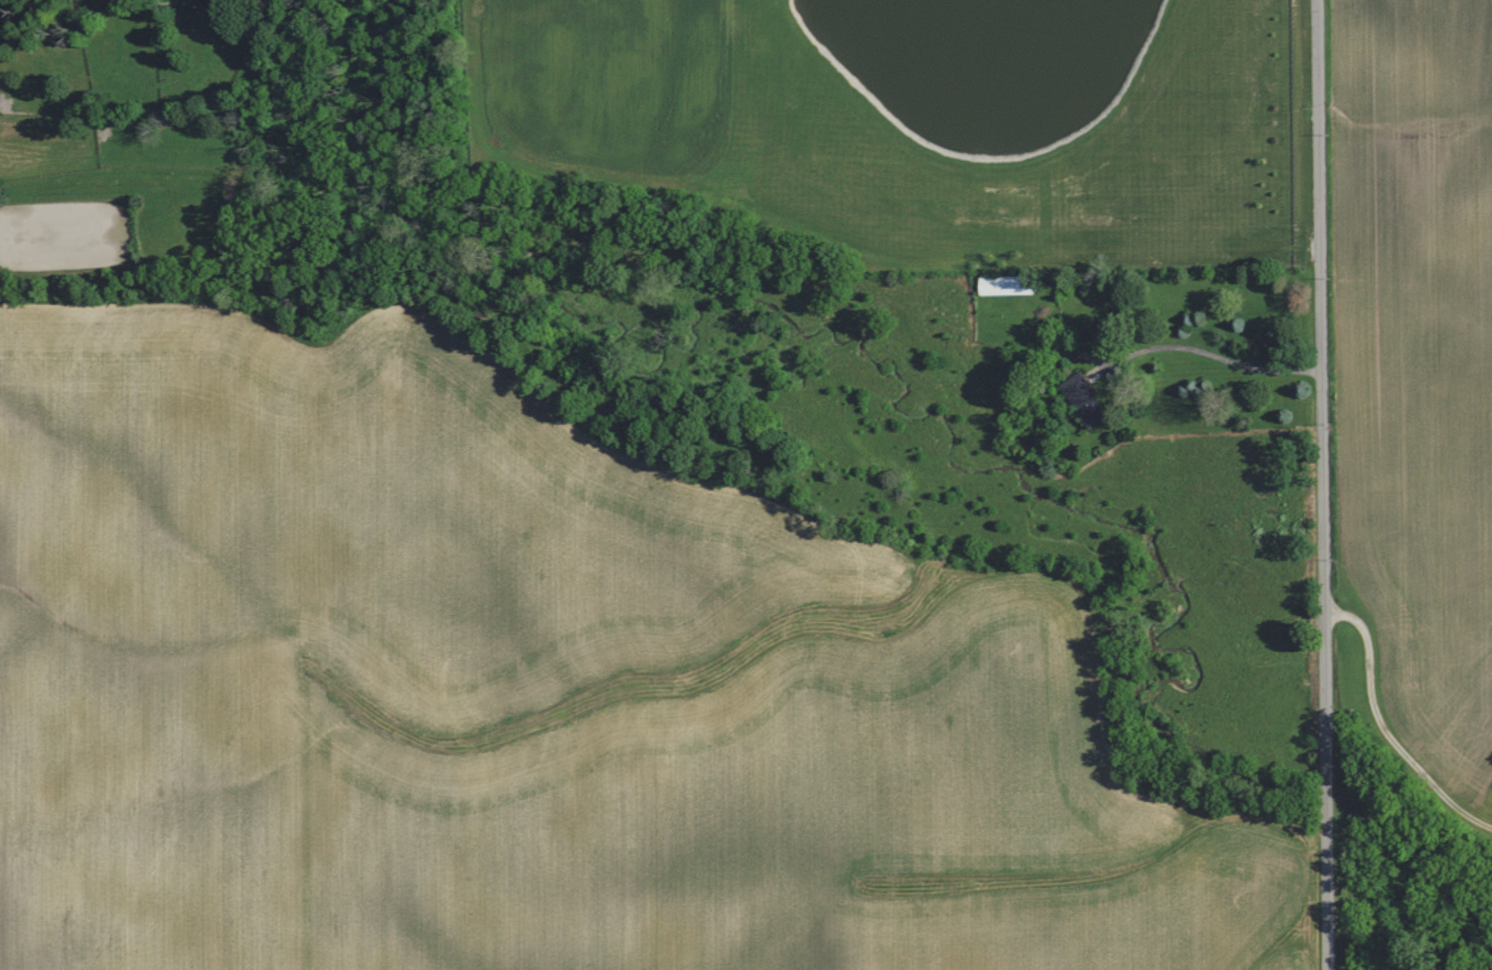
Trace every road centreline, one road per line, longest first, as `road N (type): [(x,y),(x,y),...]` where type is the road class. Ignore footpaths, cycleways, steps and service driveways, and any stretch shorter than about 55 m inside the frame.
road 1 (residential): [(1340,969),(1320,0)]

